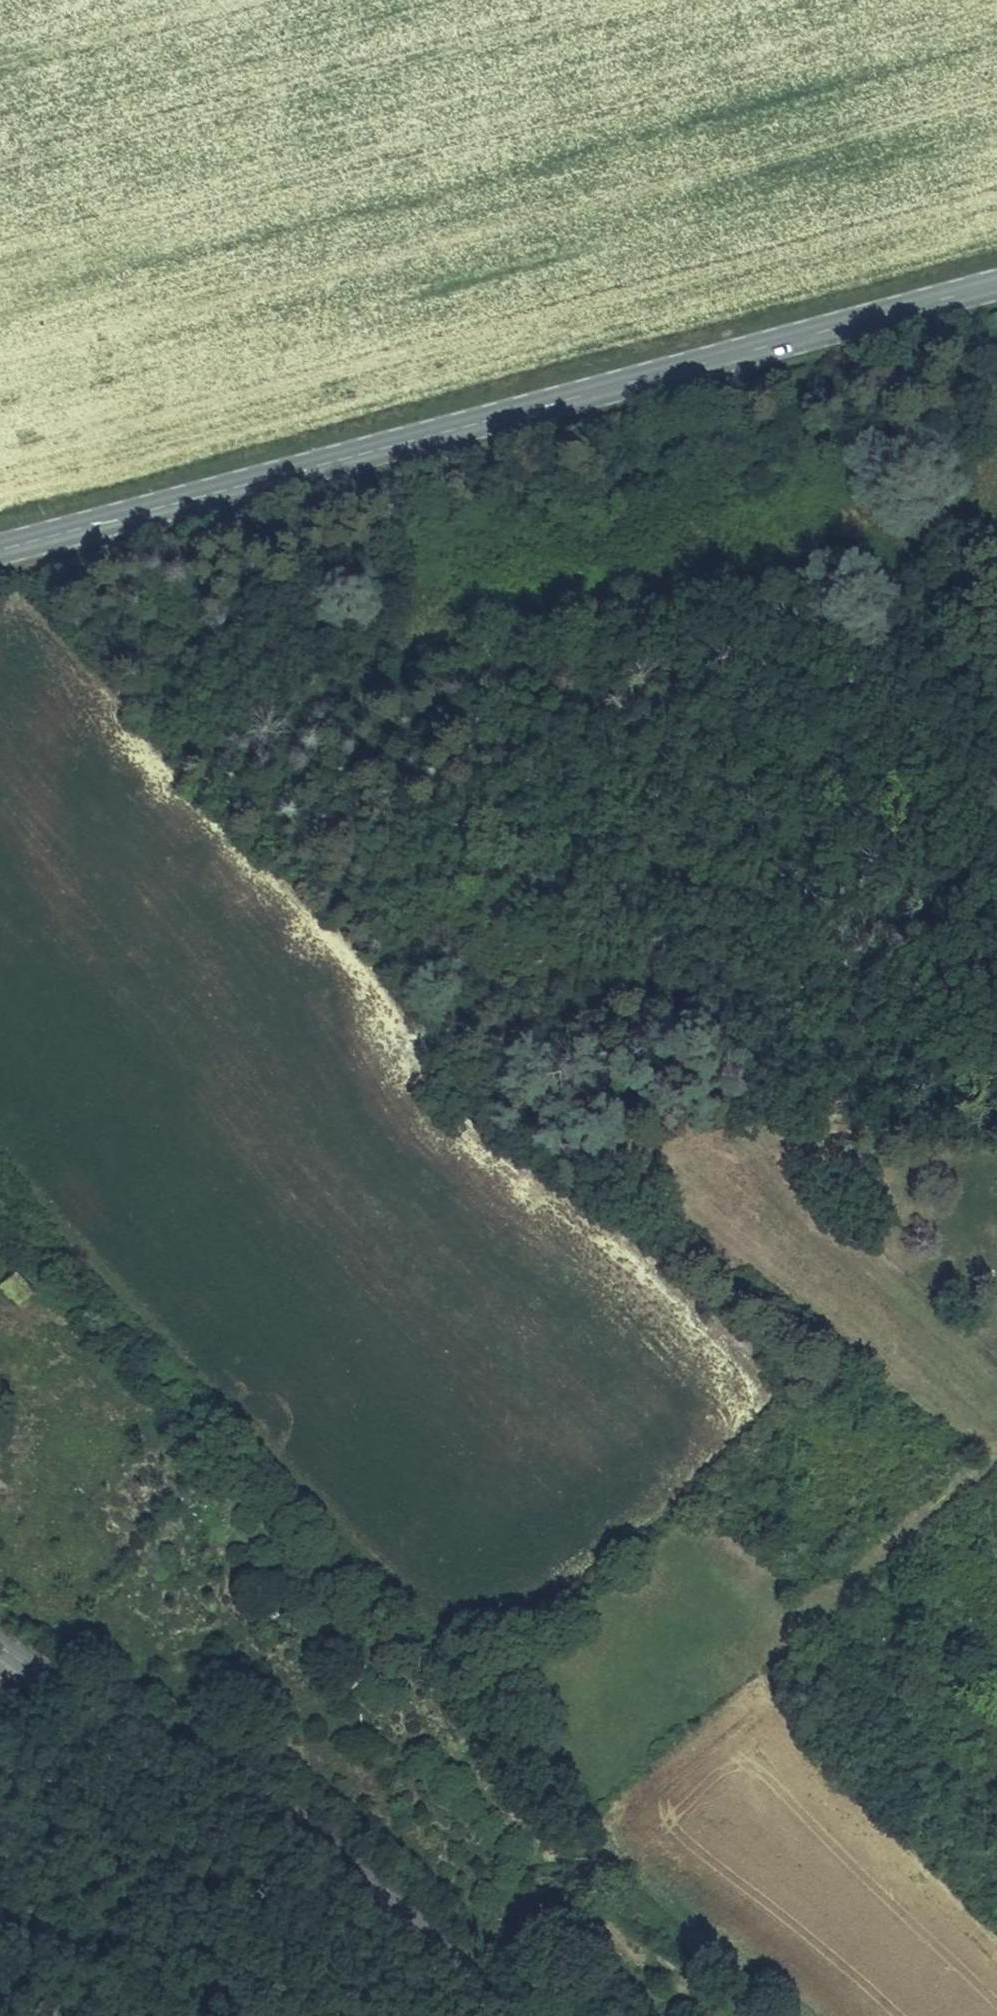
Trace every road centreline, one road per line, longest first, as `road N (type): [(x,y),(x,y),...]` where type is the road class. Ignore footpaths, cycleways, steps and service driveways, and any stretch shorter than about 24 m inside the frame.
road 1 (secondary): [(0,547),(996,285)]
road 2 (unclassified): [(0,1641),(28,1665),(271,1795),(517,2015)]

